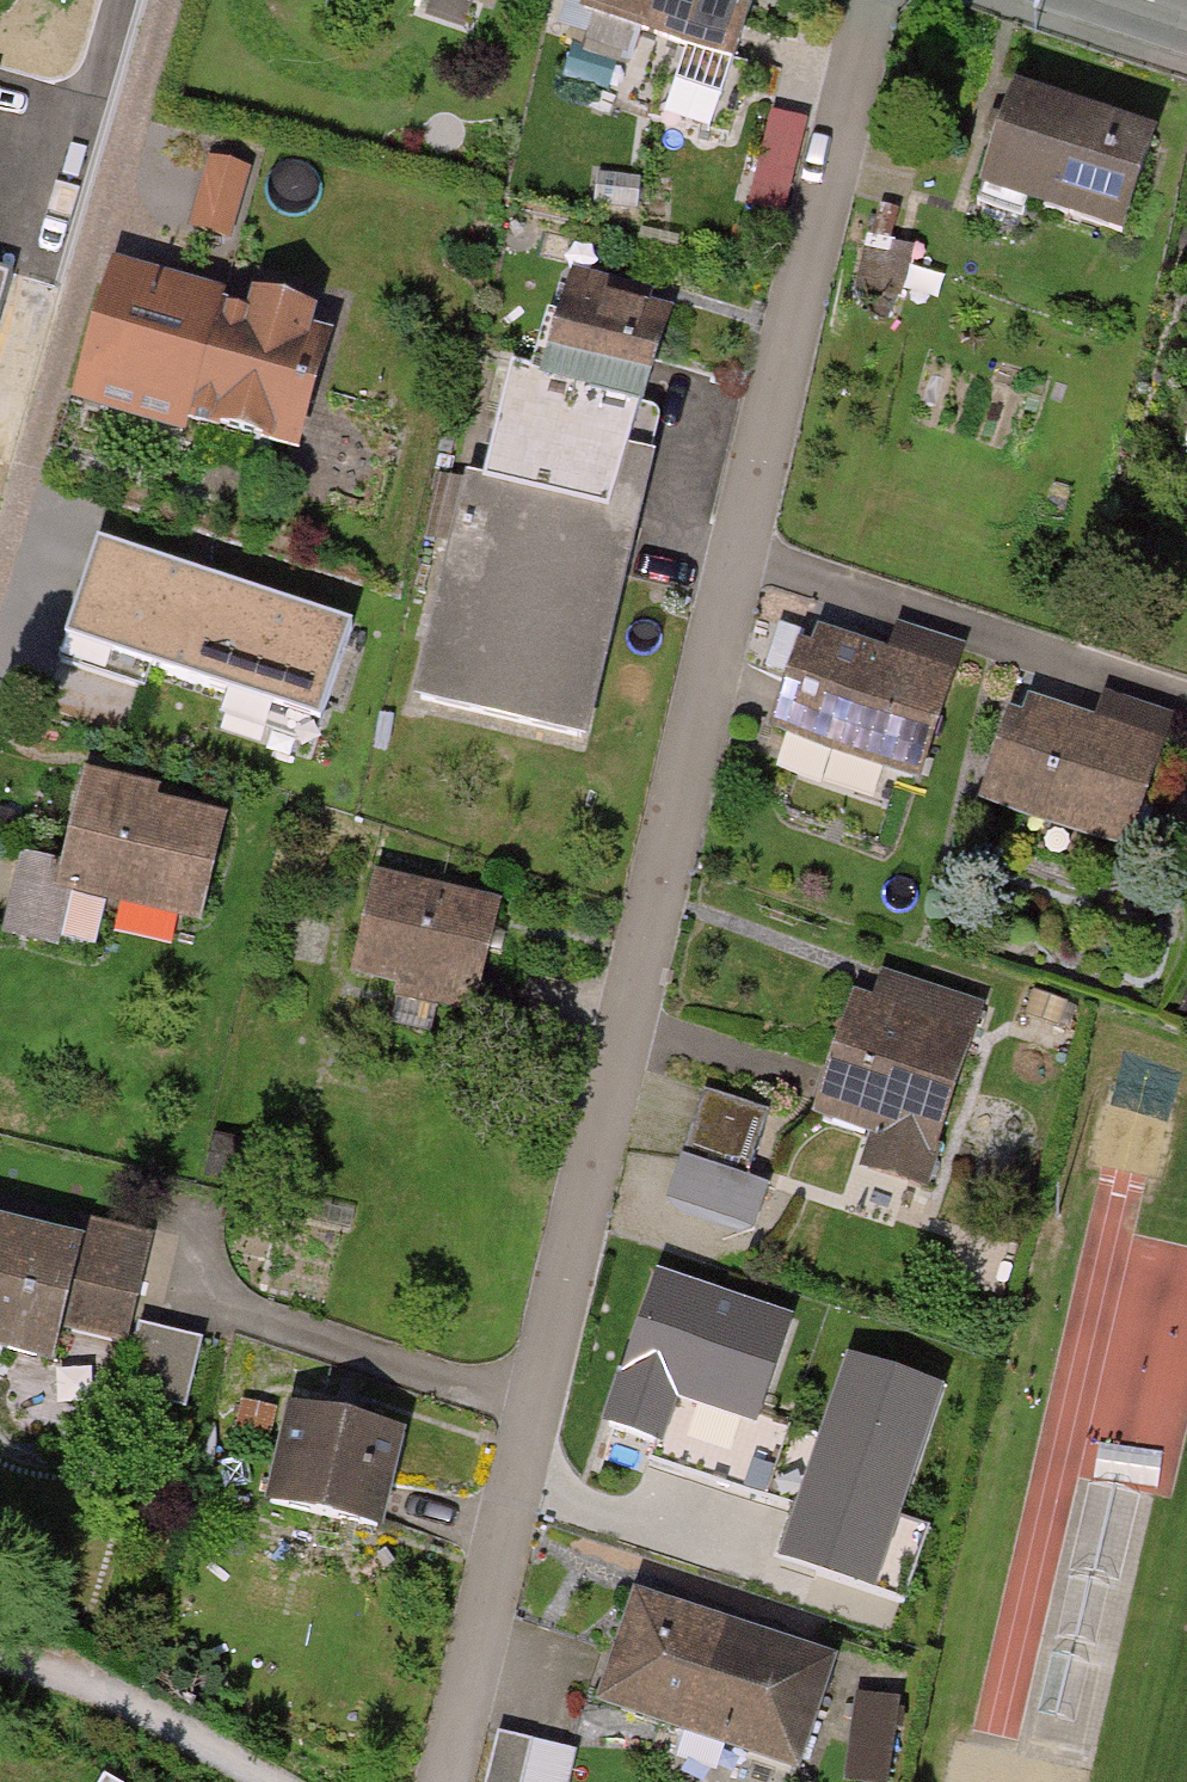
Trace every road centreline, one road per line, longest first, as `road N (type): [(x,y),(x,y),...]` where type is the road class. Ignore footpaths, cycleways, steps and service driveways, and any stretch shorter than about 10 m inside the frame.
road 1 (residential): [(445,1781),(874,0)]

